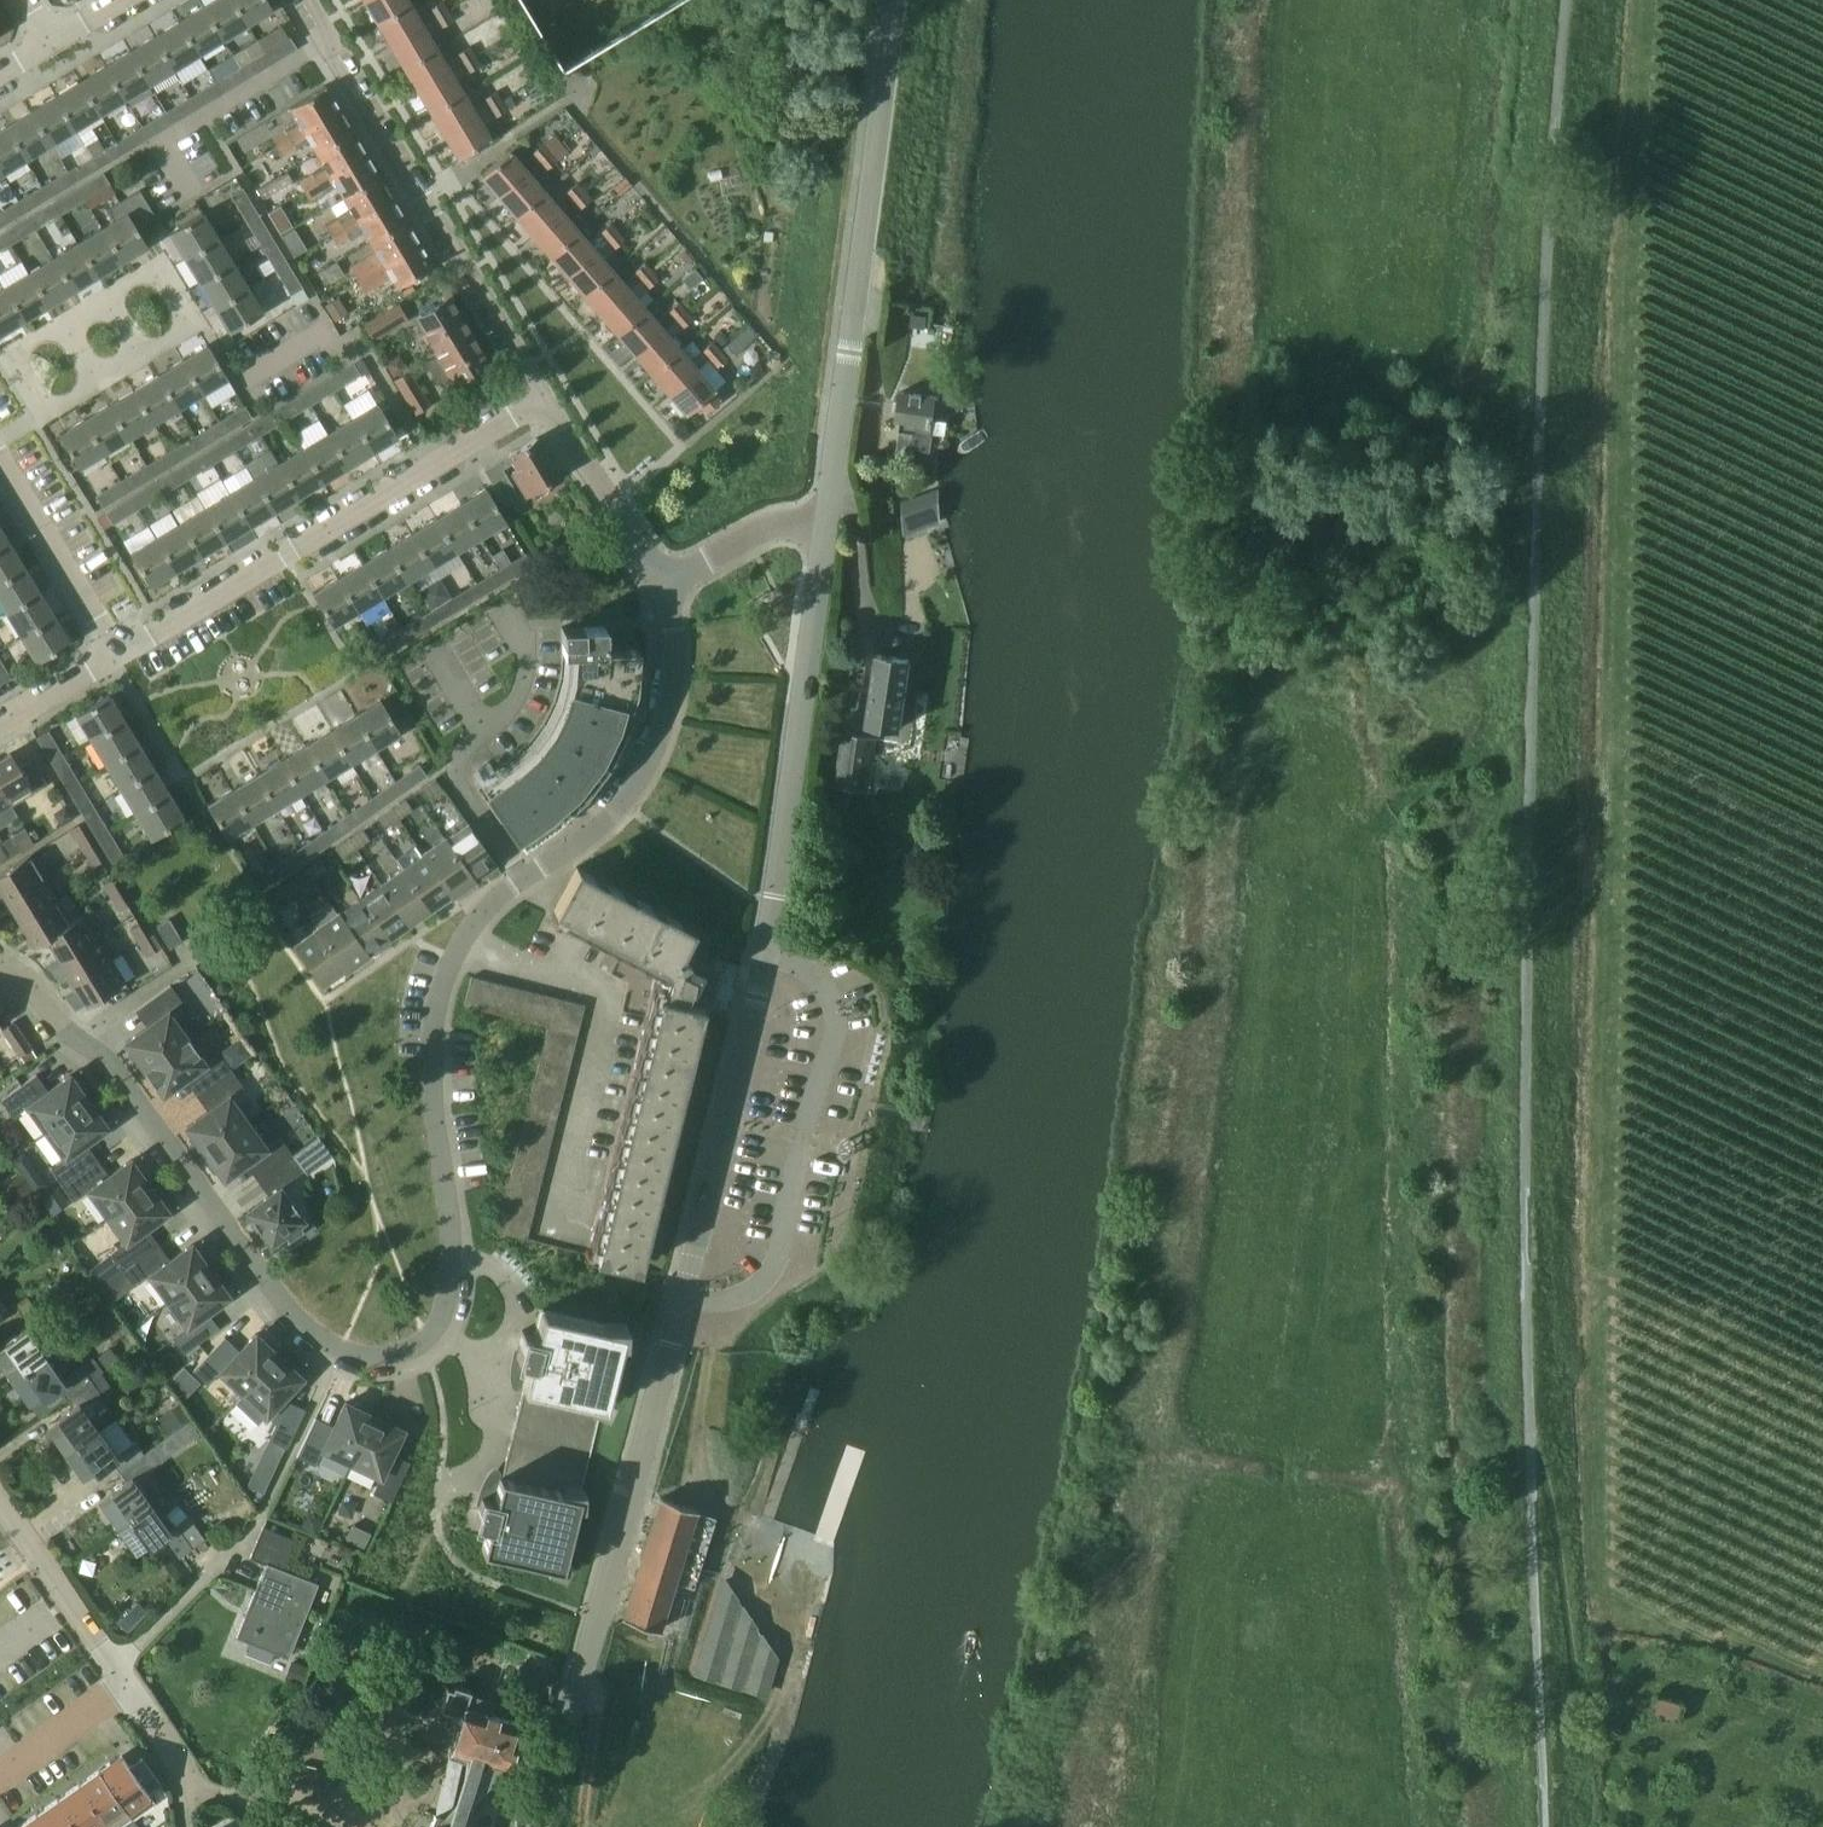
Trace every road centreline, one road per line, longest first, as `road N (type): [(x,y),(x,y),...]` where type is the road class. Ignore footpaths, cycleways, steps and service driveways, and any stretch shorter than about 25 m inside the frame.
road 1 (unclassified): [(1545,1826),(1525,1299),(1541,320),(1567,0)]
road 2 (residential): [(75,1040),(109,1063),(313,1336),(373,1356),(429,1339),(453,1260),(434,1098),(444,979),(487,906),(625,801),(645,770),(671,709),(675,631),(667,586)]
road 3 (tertiary): [(532,1826),(634,1489),(766,955),(822,529)]
road 4 (track): [(1181,1826),(1200,1668),(1286,1479),(1346,878),(1361,843),(1441,769),(1537,703)]
road 5 (tertiary): [(822,529),(884,0)]
road 6 (residential): [(118,654),(544,399)]
road 7 (residential): [(544,399),(304,0)]
road 8 (track): [(1294,0),(1298,243),(1314,353)]
road 9 (residential): [(118,654),(0,461)]
road 10 (residential): [(667,586),(544,399)]
road 11 (residential): [(128,1685),(0,1503)]
road 12 (residential): [(667,586),(764,536),(822,529)]
road 13 (residential): [(128,1685),(0,1776)]
road 14 (residential): [(183,1826),(170,1749),(128,1685)]
road 15 (residential): [(0,726),(118,654)]

